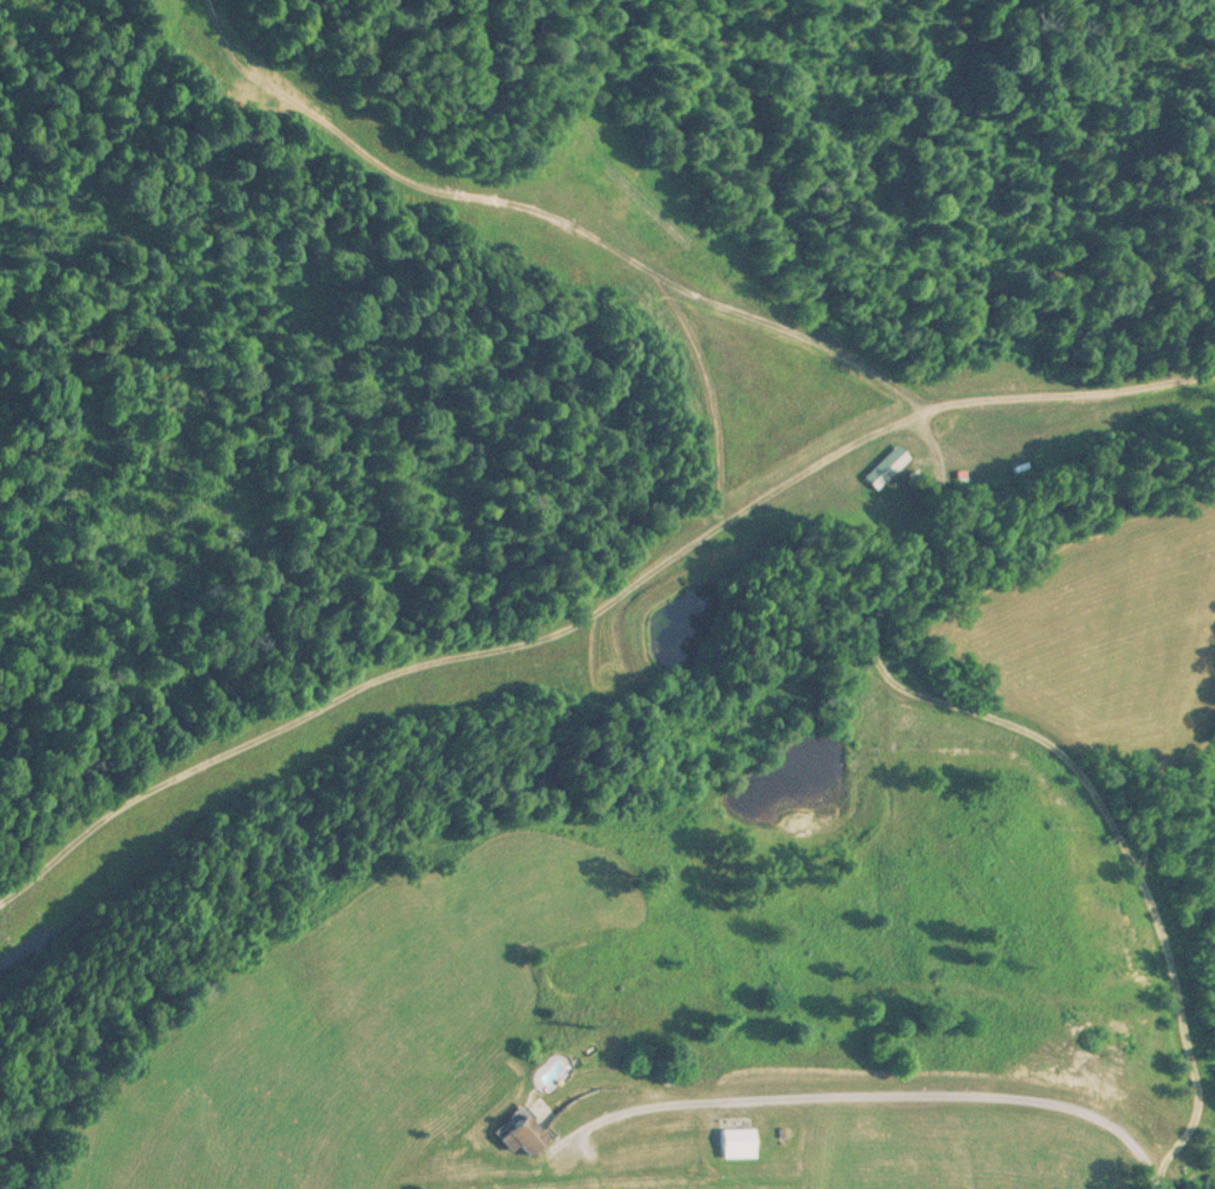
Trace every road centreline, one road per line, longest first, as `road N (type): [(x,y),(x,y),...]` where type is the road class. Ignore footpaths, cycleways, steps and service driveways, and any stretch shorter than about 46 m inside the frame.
road 1 (residential): [(788,0),(788,182),(815,235),(968,396),(987,443),(981,676),(1161,869),(1174,950),(1214,1025)]

